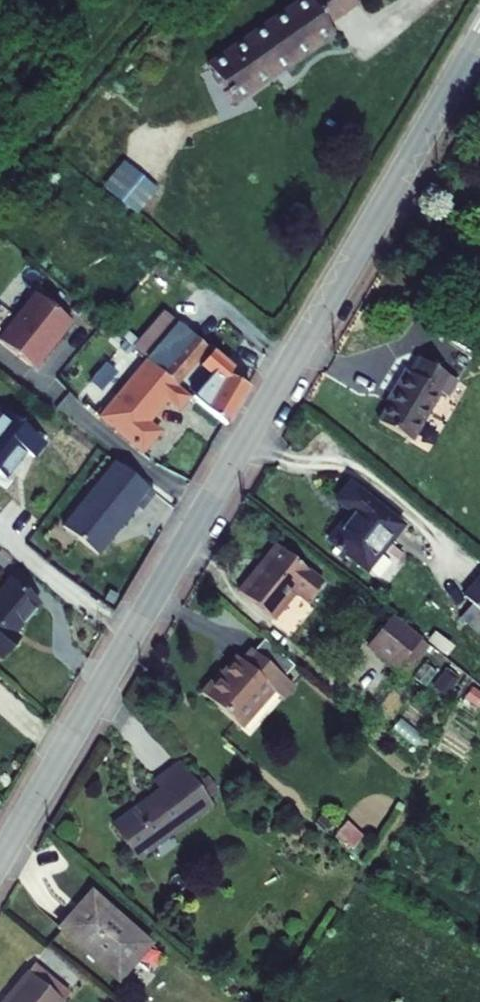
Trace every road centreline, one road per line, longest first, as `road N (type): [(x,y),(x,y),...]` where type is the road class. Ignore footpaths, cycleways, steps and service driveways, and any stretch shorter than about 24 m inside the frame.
road 1 (tertiary): [(0,859),(479,39)]

